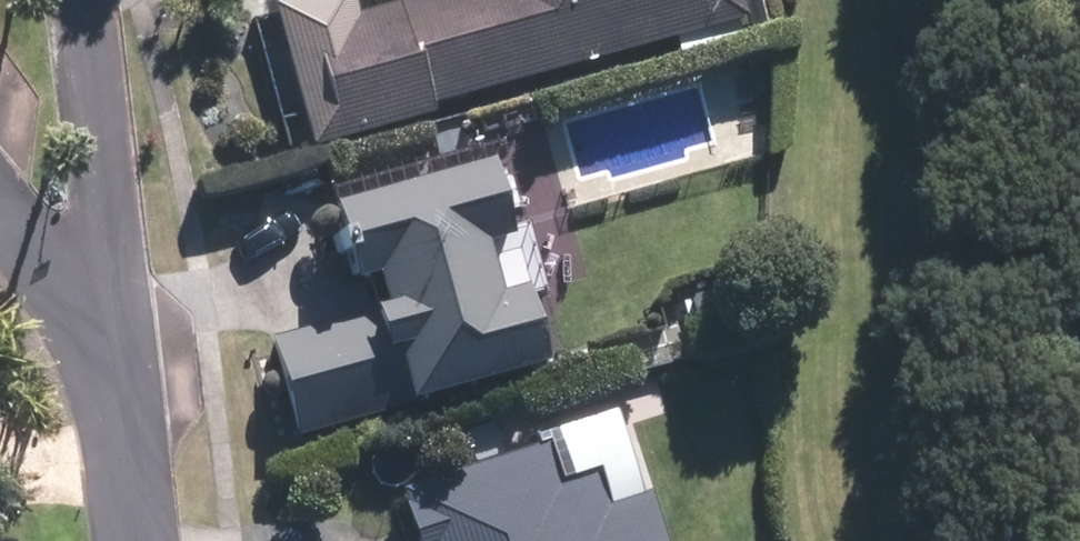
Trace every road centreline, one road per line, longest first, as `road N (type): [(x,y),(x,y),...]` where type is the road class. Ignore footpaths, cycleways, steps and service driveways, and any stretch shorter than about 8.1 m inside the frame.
road 1 (residential): [(94,2),(105,349)]
road 2 (residential): [(105,349),(136,540)]
road 3 (residential): [(105,349),(0,215)]

